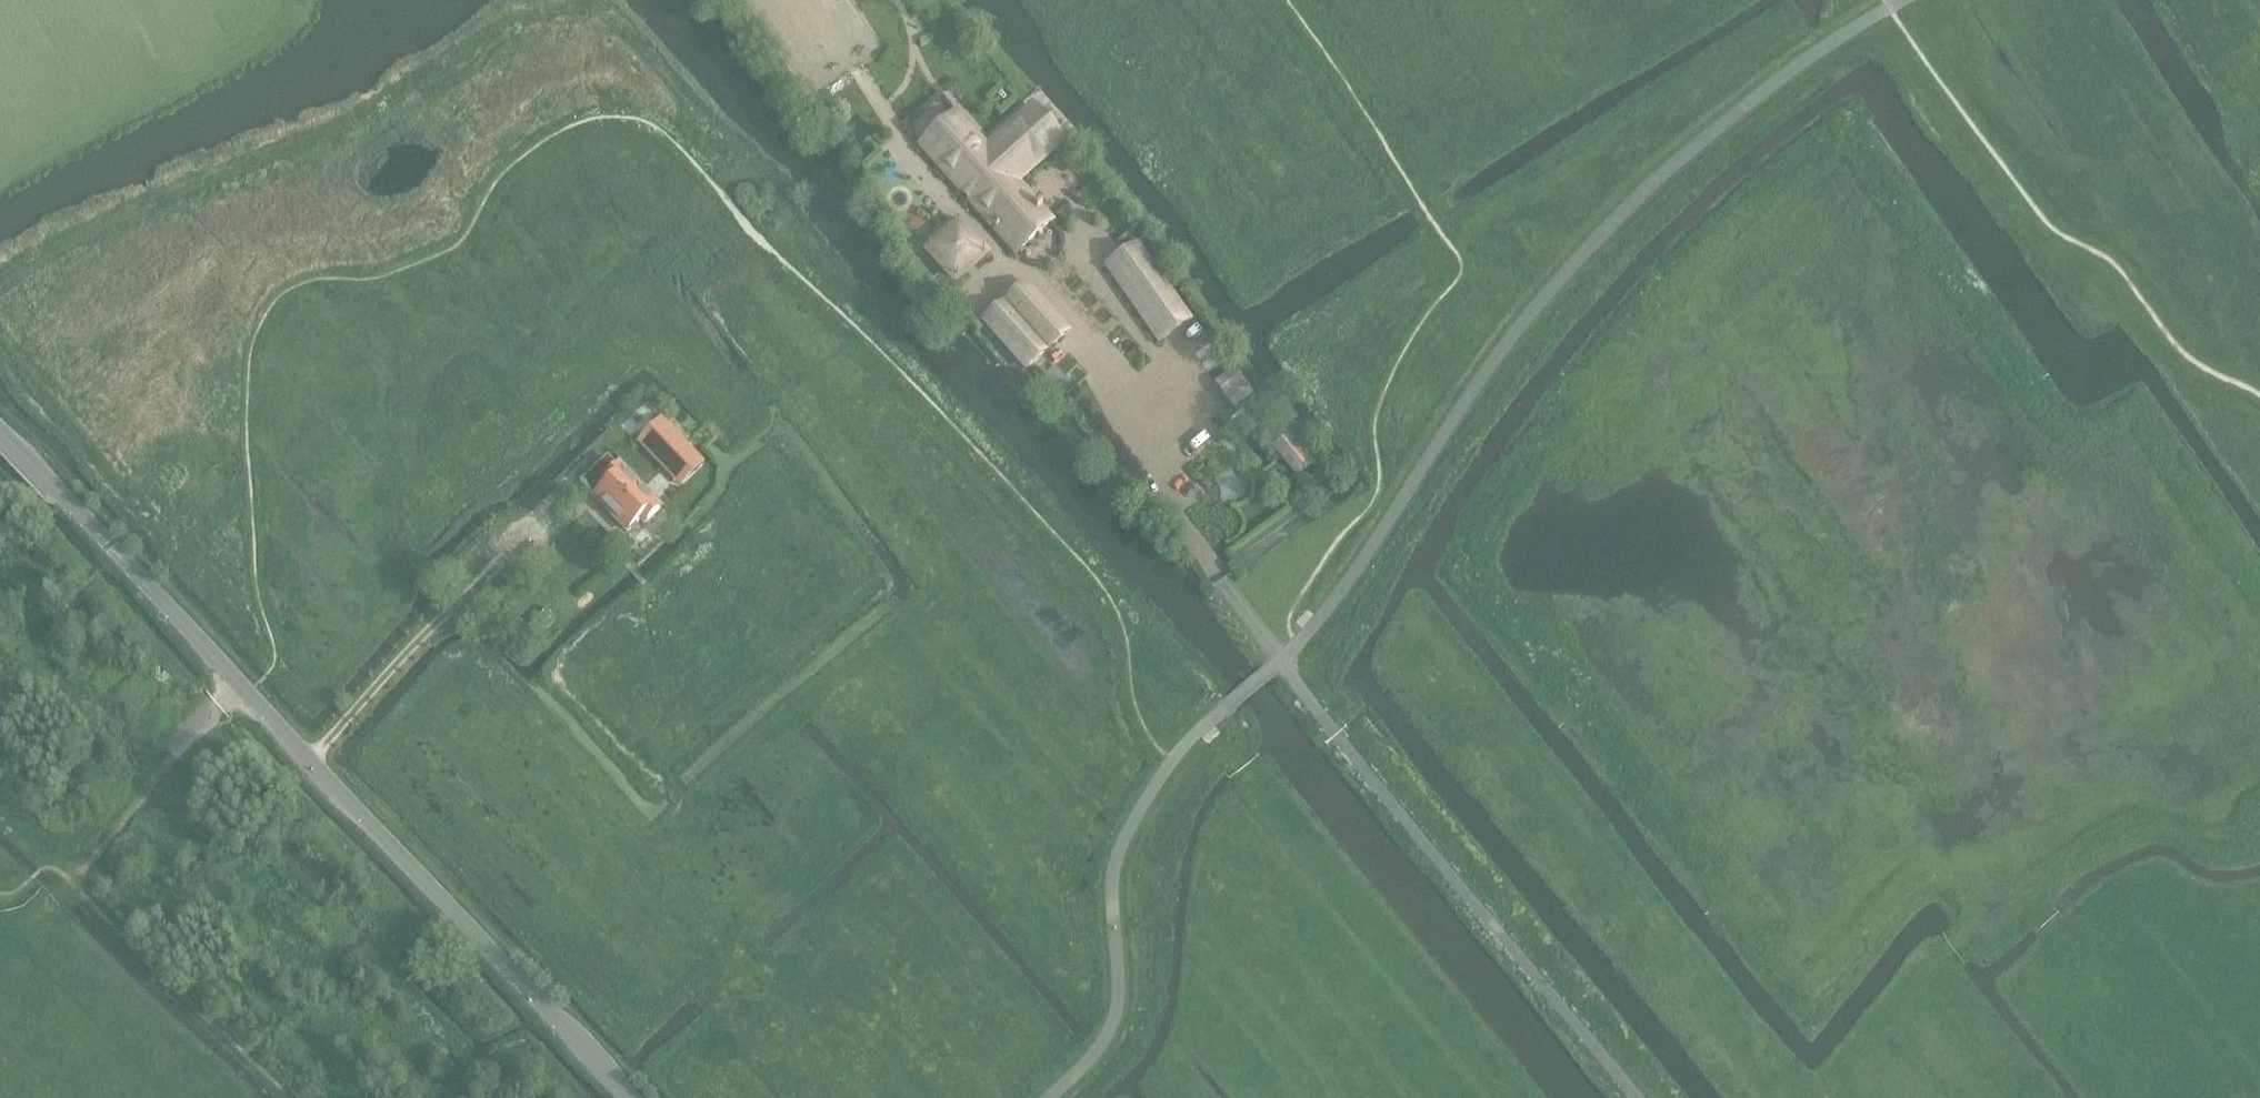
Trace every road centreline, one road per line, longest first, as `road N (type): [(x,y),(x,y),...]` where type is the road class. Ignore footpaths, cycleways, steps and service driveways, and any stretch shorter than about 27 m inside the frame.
road 1 (tertiary): [(638,1097),(0,435)]
road 2 (unclassified): [(1640,1097),(1279,656)]
road 3 (track): [(539,536),(453,608),(310,757)]

